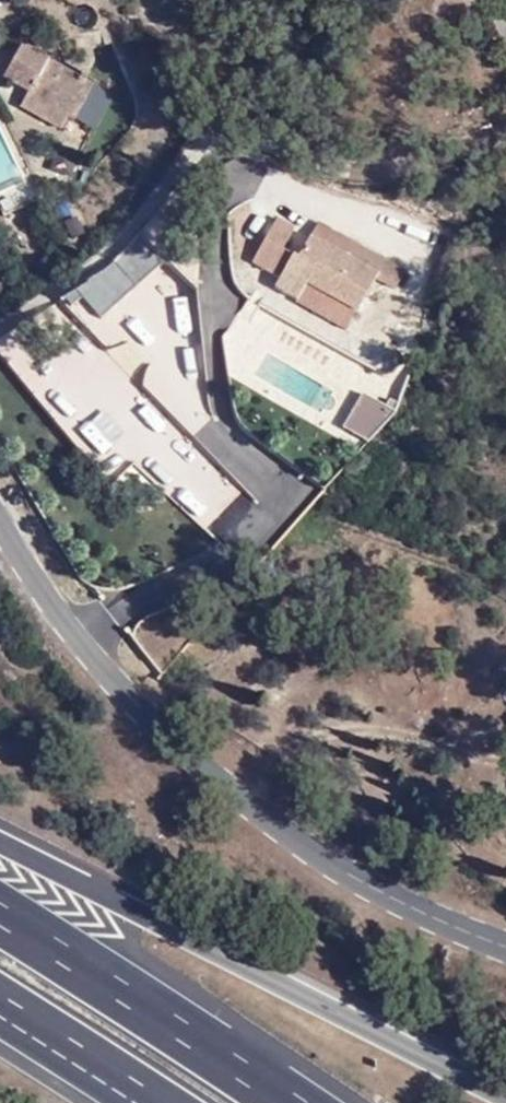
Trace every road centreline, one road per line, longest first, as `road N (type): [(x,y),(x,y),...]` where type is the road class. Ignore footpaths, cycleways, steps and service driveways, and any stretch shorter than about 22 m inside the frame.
road 1 (unclassified): [(0,511),(46,587),(142,713),(341,867),(442,922),(505,945)]
road 2 (motorway): [(290,1102),(0,915)]
road 3 (motorway): [(0,995),(164,1102)]
road 4 (motorway): [(153,918),(0,839)]

